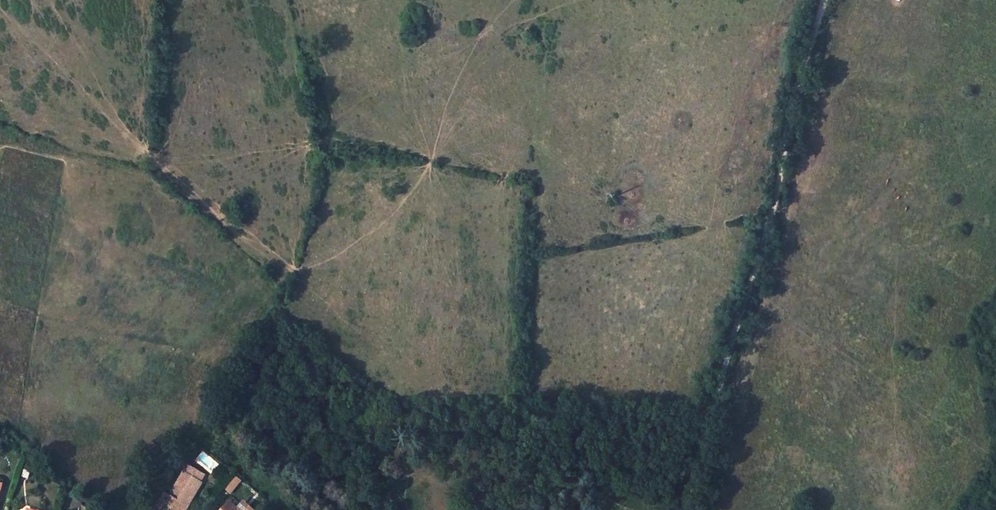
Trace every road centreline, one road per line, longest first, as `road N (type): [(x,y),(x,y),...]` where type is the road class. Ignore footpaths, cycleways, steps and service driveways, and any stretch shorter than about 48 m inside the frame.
road 1 (track): [(822,0),(682,509)]

